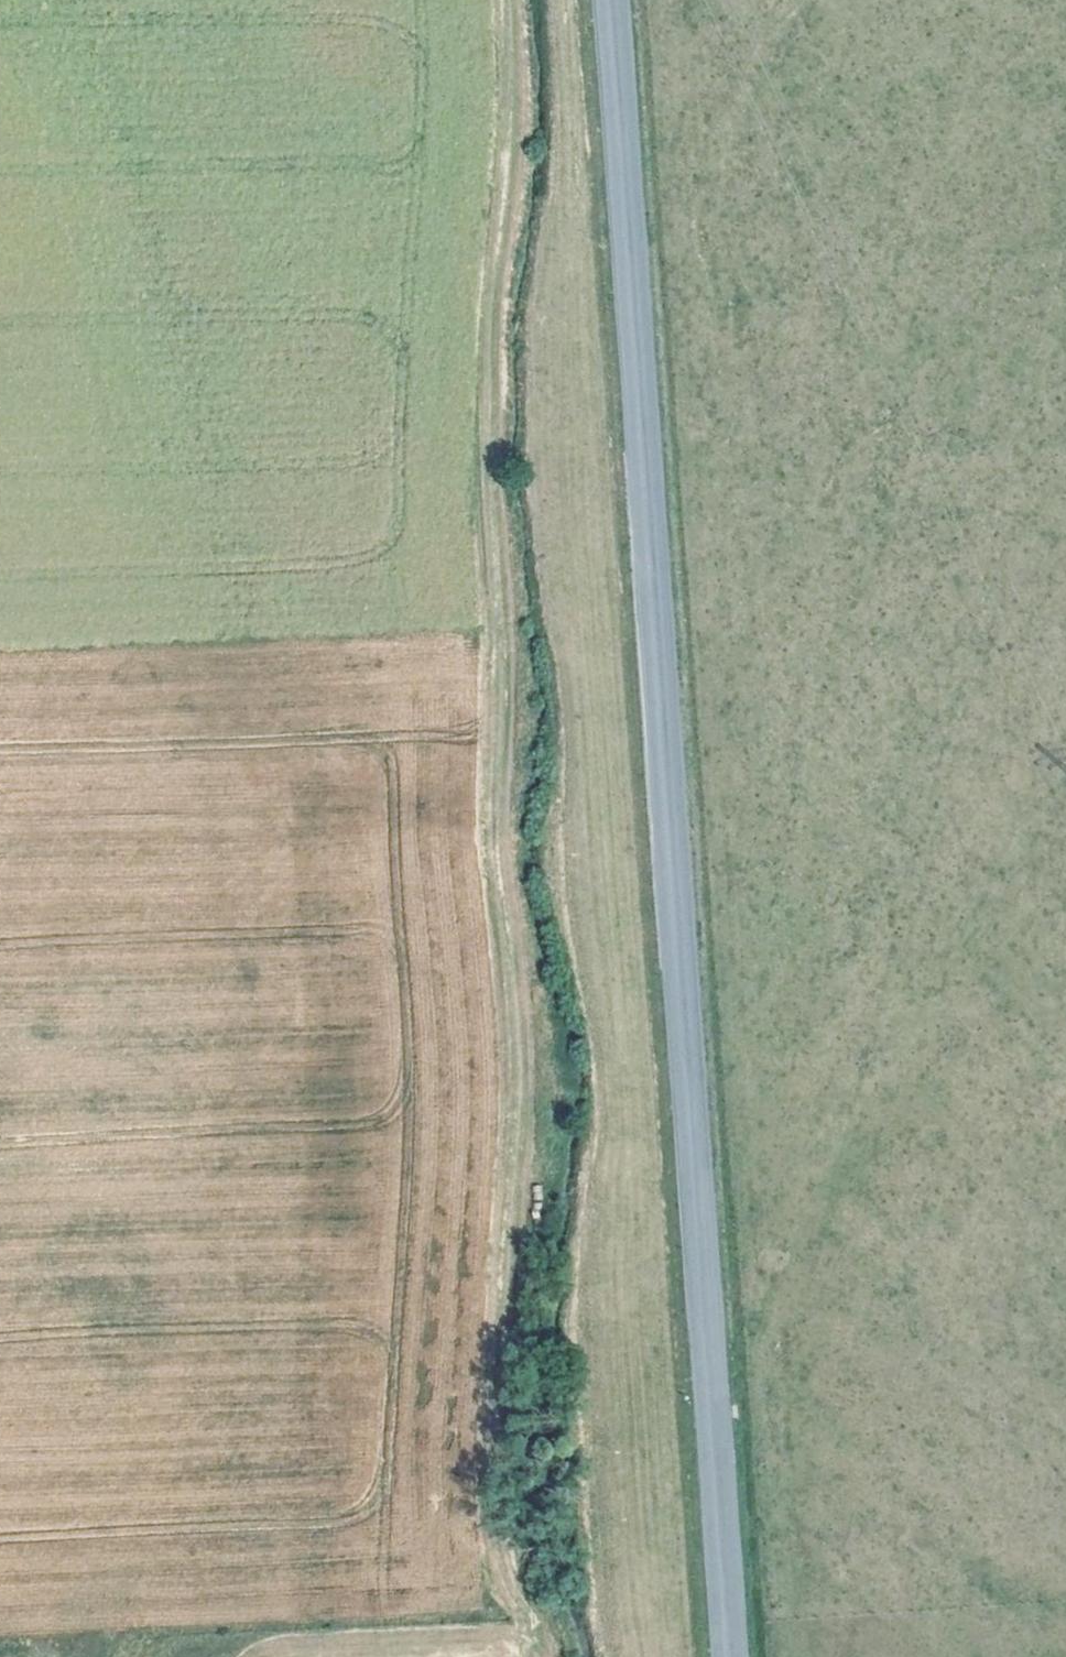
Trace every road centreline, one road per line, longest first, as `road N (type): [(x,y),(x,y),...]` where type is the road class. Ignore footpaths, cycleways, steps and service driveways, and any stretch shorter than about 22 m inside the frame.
road 1 (secondary): [(731,1656),(609,0)]

